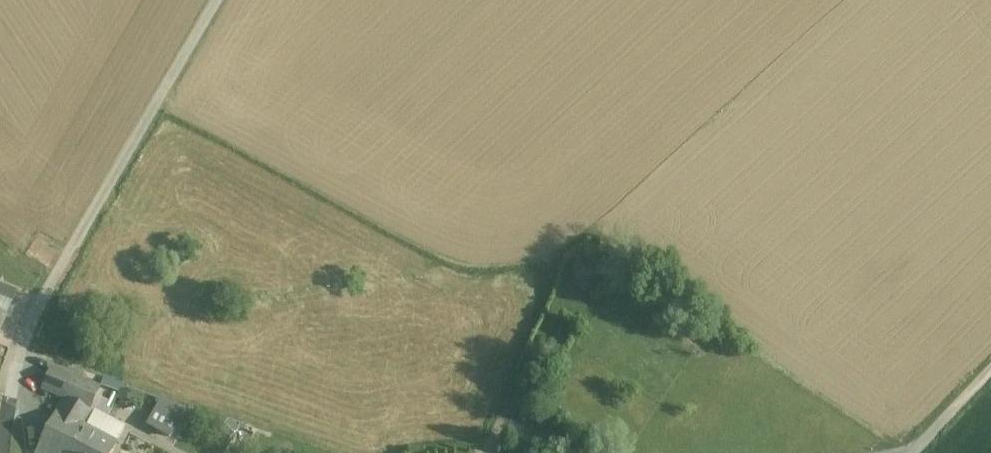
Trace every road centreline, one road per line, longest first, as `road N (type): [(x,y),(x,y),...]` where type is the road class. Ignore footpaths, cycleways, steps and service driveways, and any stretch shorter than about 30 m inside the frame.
road 1 (unclassified): [(225,0),(33,323),(0,448)]

